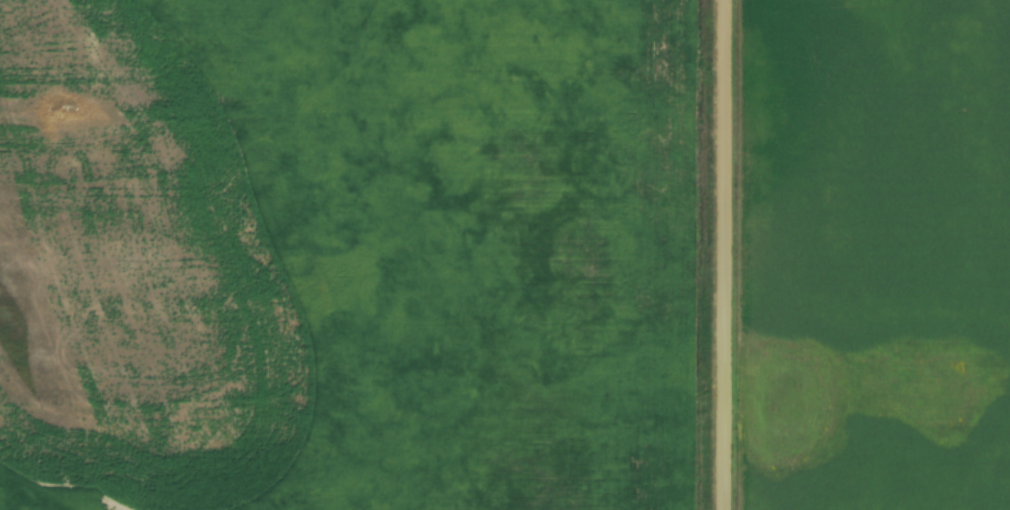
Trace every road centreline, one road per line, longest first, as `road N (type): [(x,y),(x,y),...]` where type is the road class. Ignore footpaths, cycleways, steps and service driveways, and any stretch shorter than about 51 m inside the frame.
road 1 (track): [(723,509),(724,0)]

